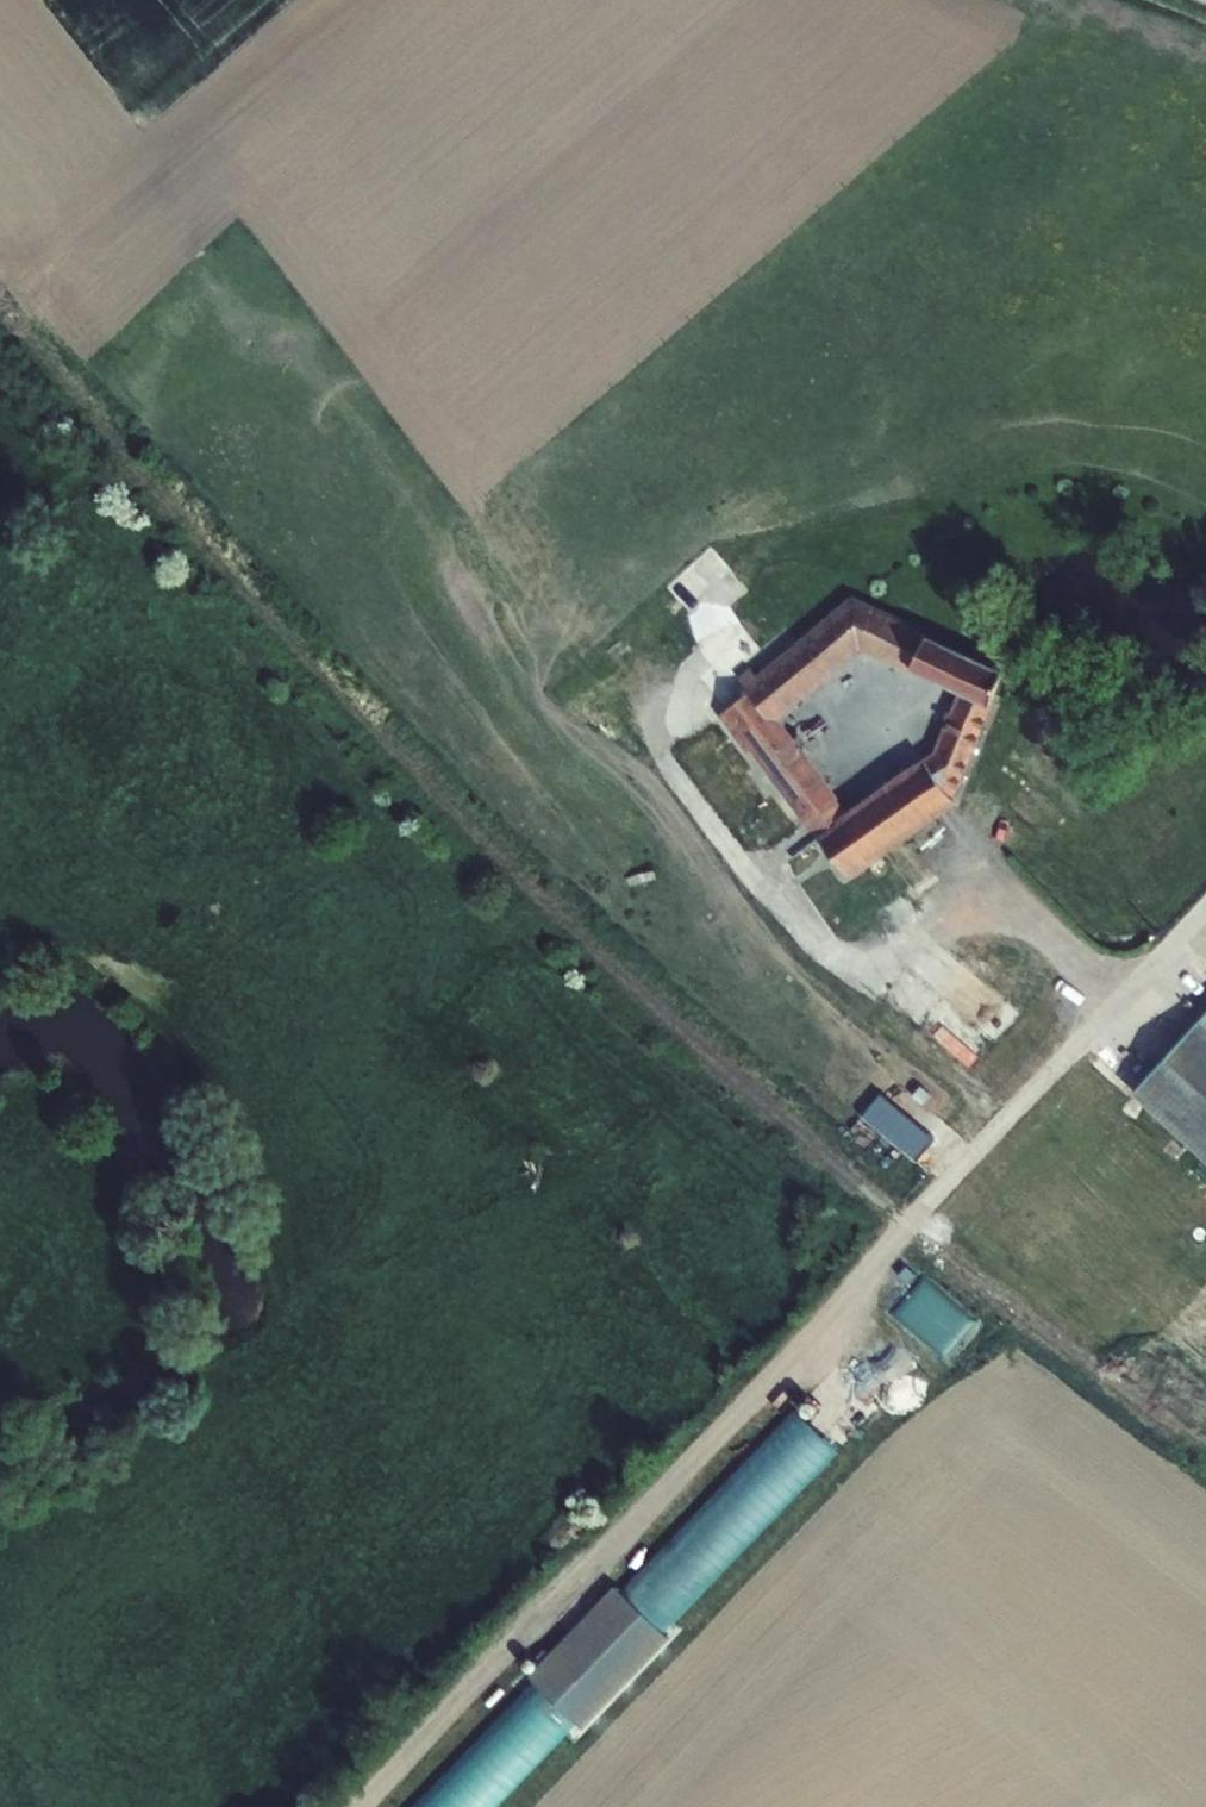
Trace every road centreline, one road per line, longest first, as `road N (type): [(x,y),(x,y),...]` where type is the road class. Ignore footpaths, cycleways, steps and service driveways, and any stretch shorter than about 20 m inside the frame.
road 1 (track): [(349,1806),(729,1426),(906,1224),(1131,988)]
road 2 (track): [(1115,1005),(1036,935),(965,913),(855,942),(787,916),(659,754),(657,733),(681,690)]

